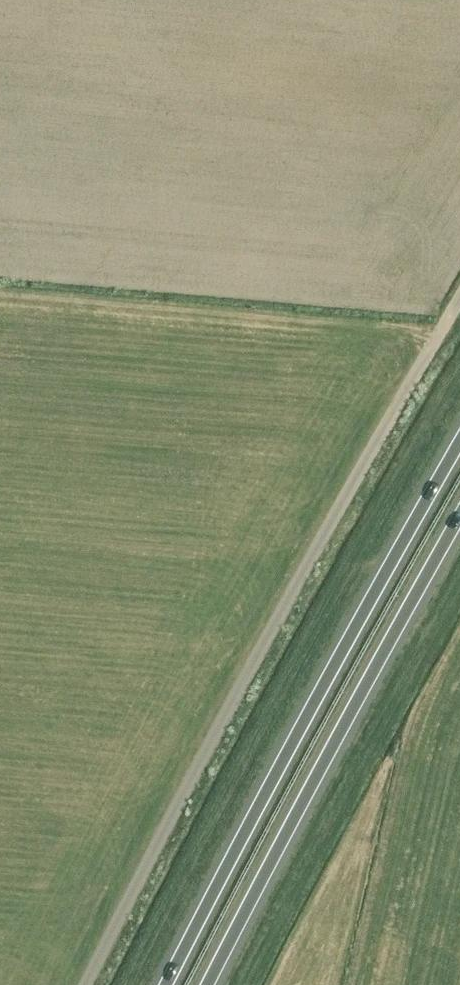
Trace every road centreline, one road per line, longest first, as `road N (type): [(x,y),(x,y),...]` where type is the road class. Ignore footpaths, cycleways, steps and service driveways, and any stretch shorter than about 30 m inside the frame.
road 1 (unclassified): [(459,299),(86,984)]
road 2 (trunk): [(459,446),(166,984)]
road 3 (trunk): [(209,984),(459,518)]

